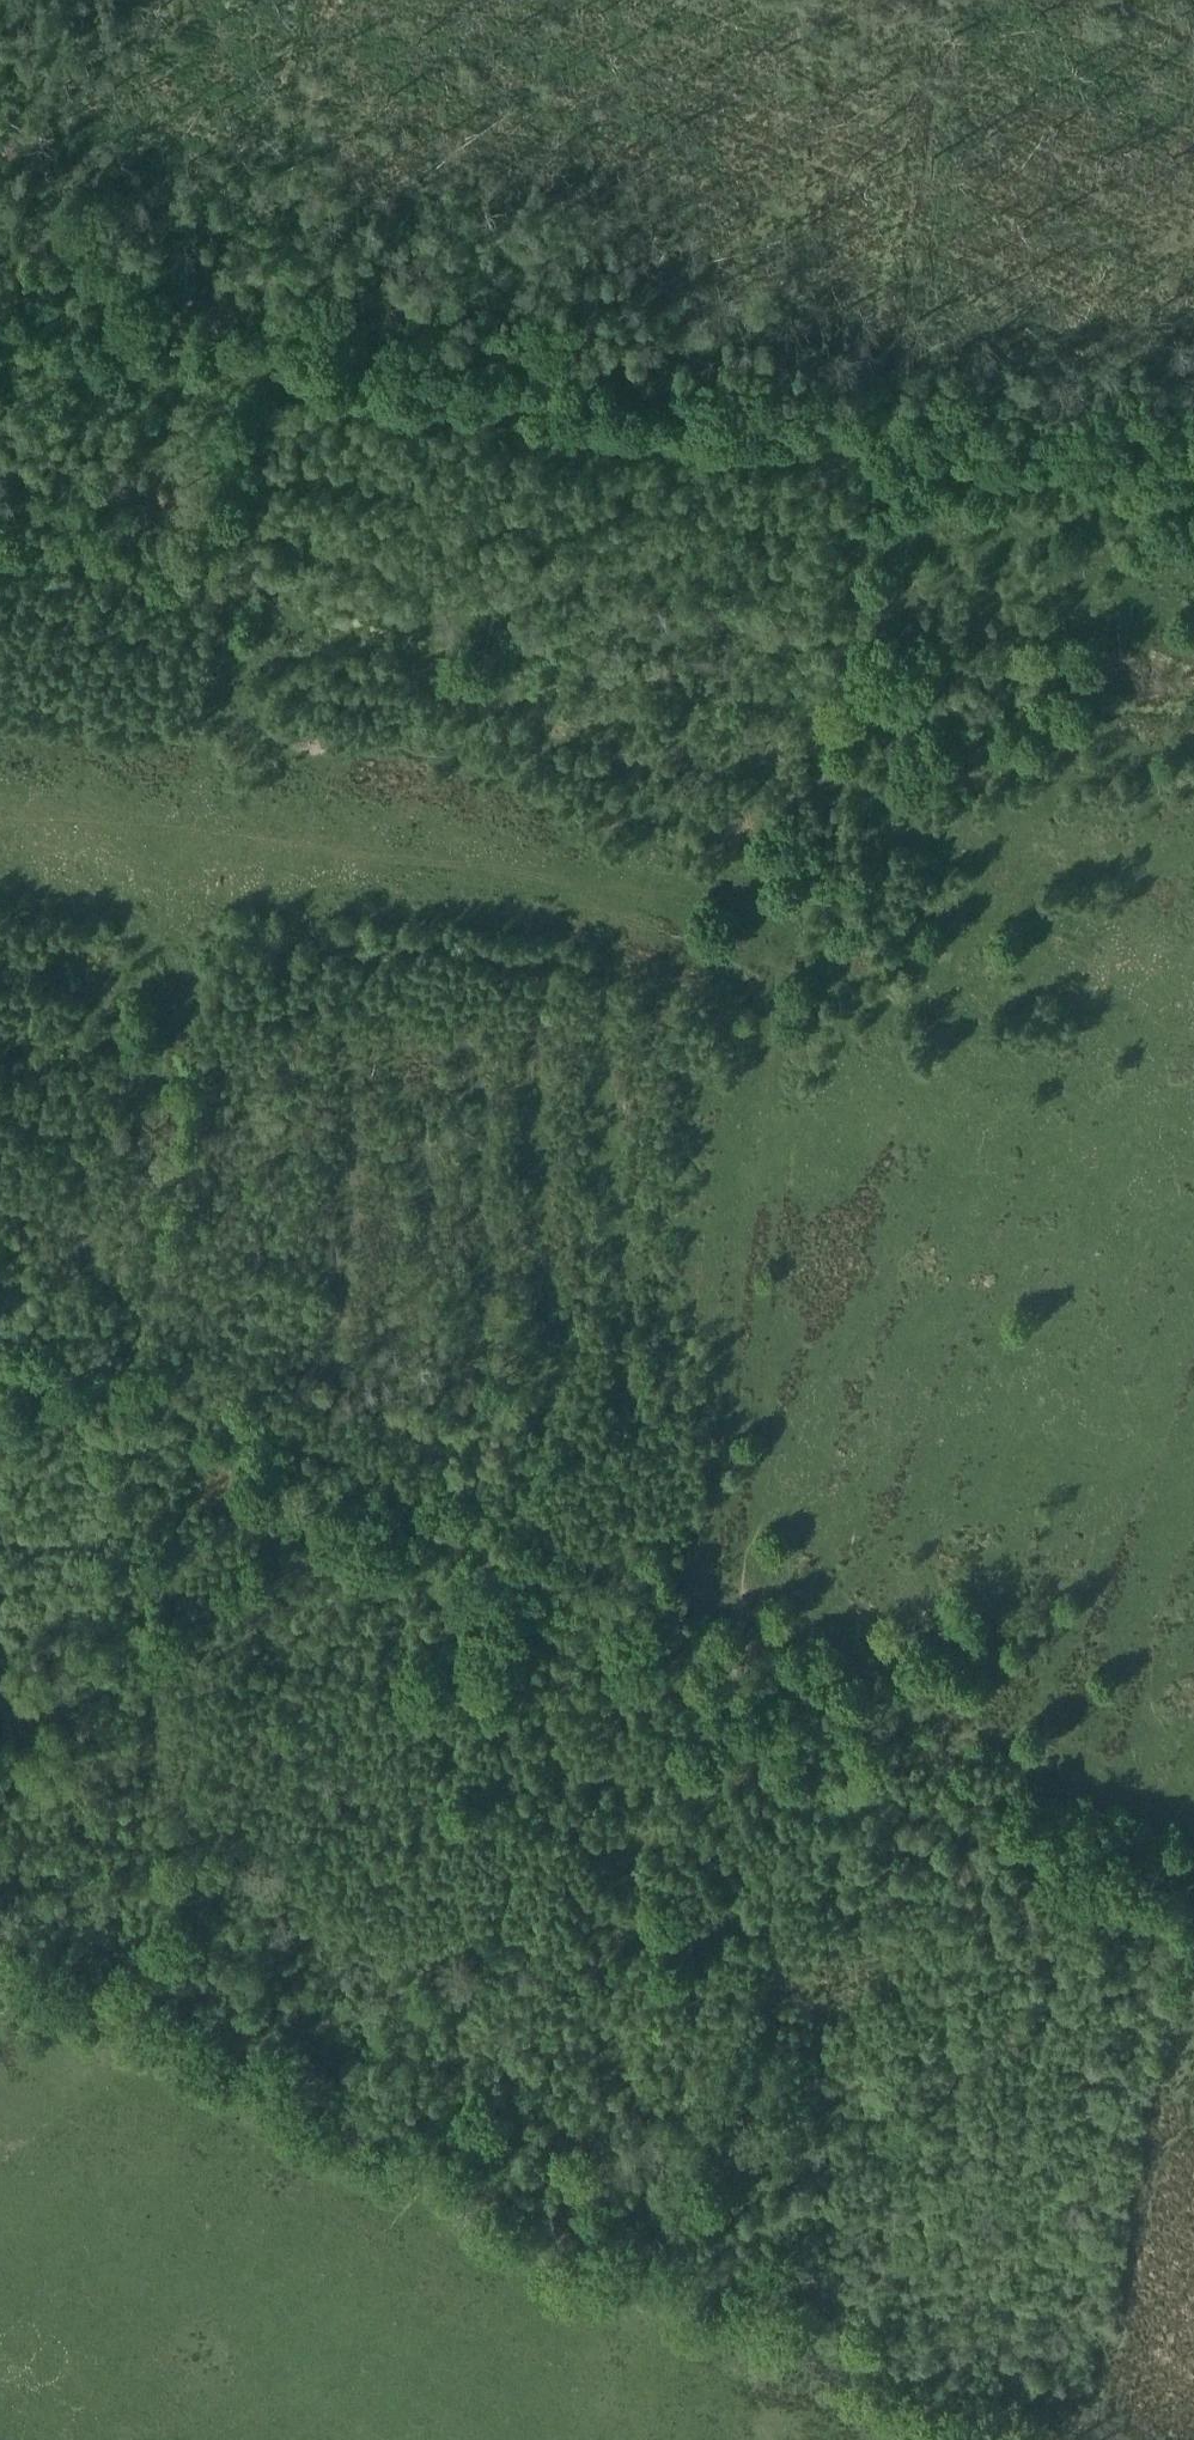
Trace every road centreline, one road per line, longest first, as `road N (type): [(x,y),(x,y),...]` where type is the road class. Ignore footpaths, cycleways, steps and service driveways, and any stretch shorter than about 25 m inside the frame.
road 1 (track): [(1193,1890),(0,1329)]
road 2 (track): [(1193,462),(0,332)]

